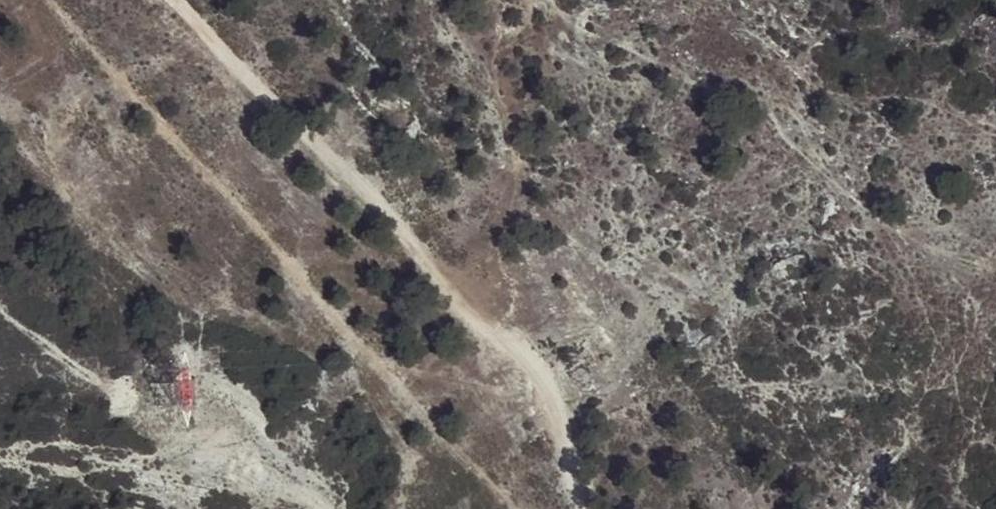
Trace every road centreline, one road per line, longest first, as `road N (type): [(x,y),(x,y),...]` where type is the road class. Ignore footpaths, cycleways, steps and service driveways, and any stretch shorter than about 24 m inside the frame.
road 1 (track): [(605,508),(557,386),(533,355),(478,310),(443,248),(383,207),(187,0)]

